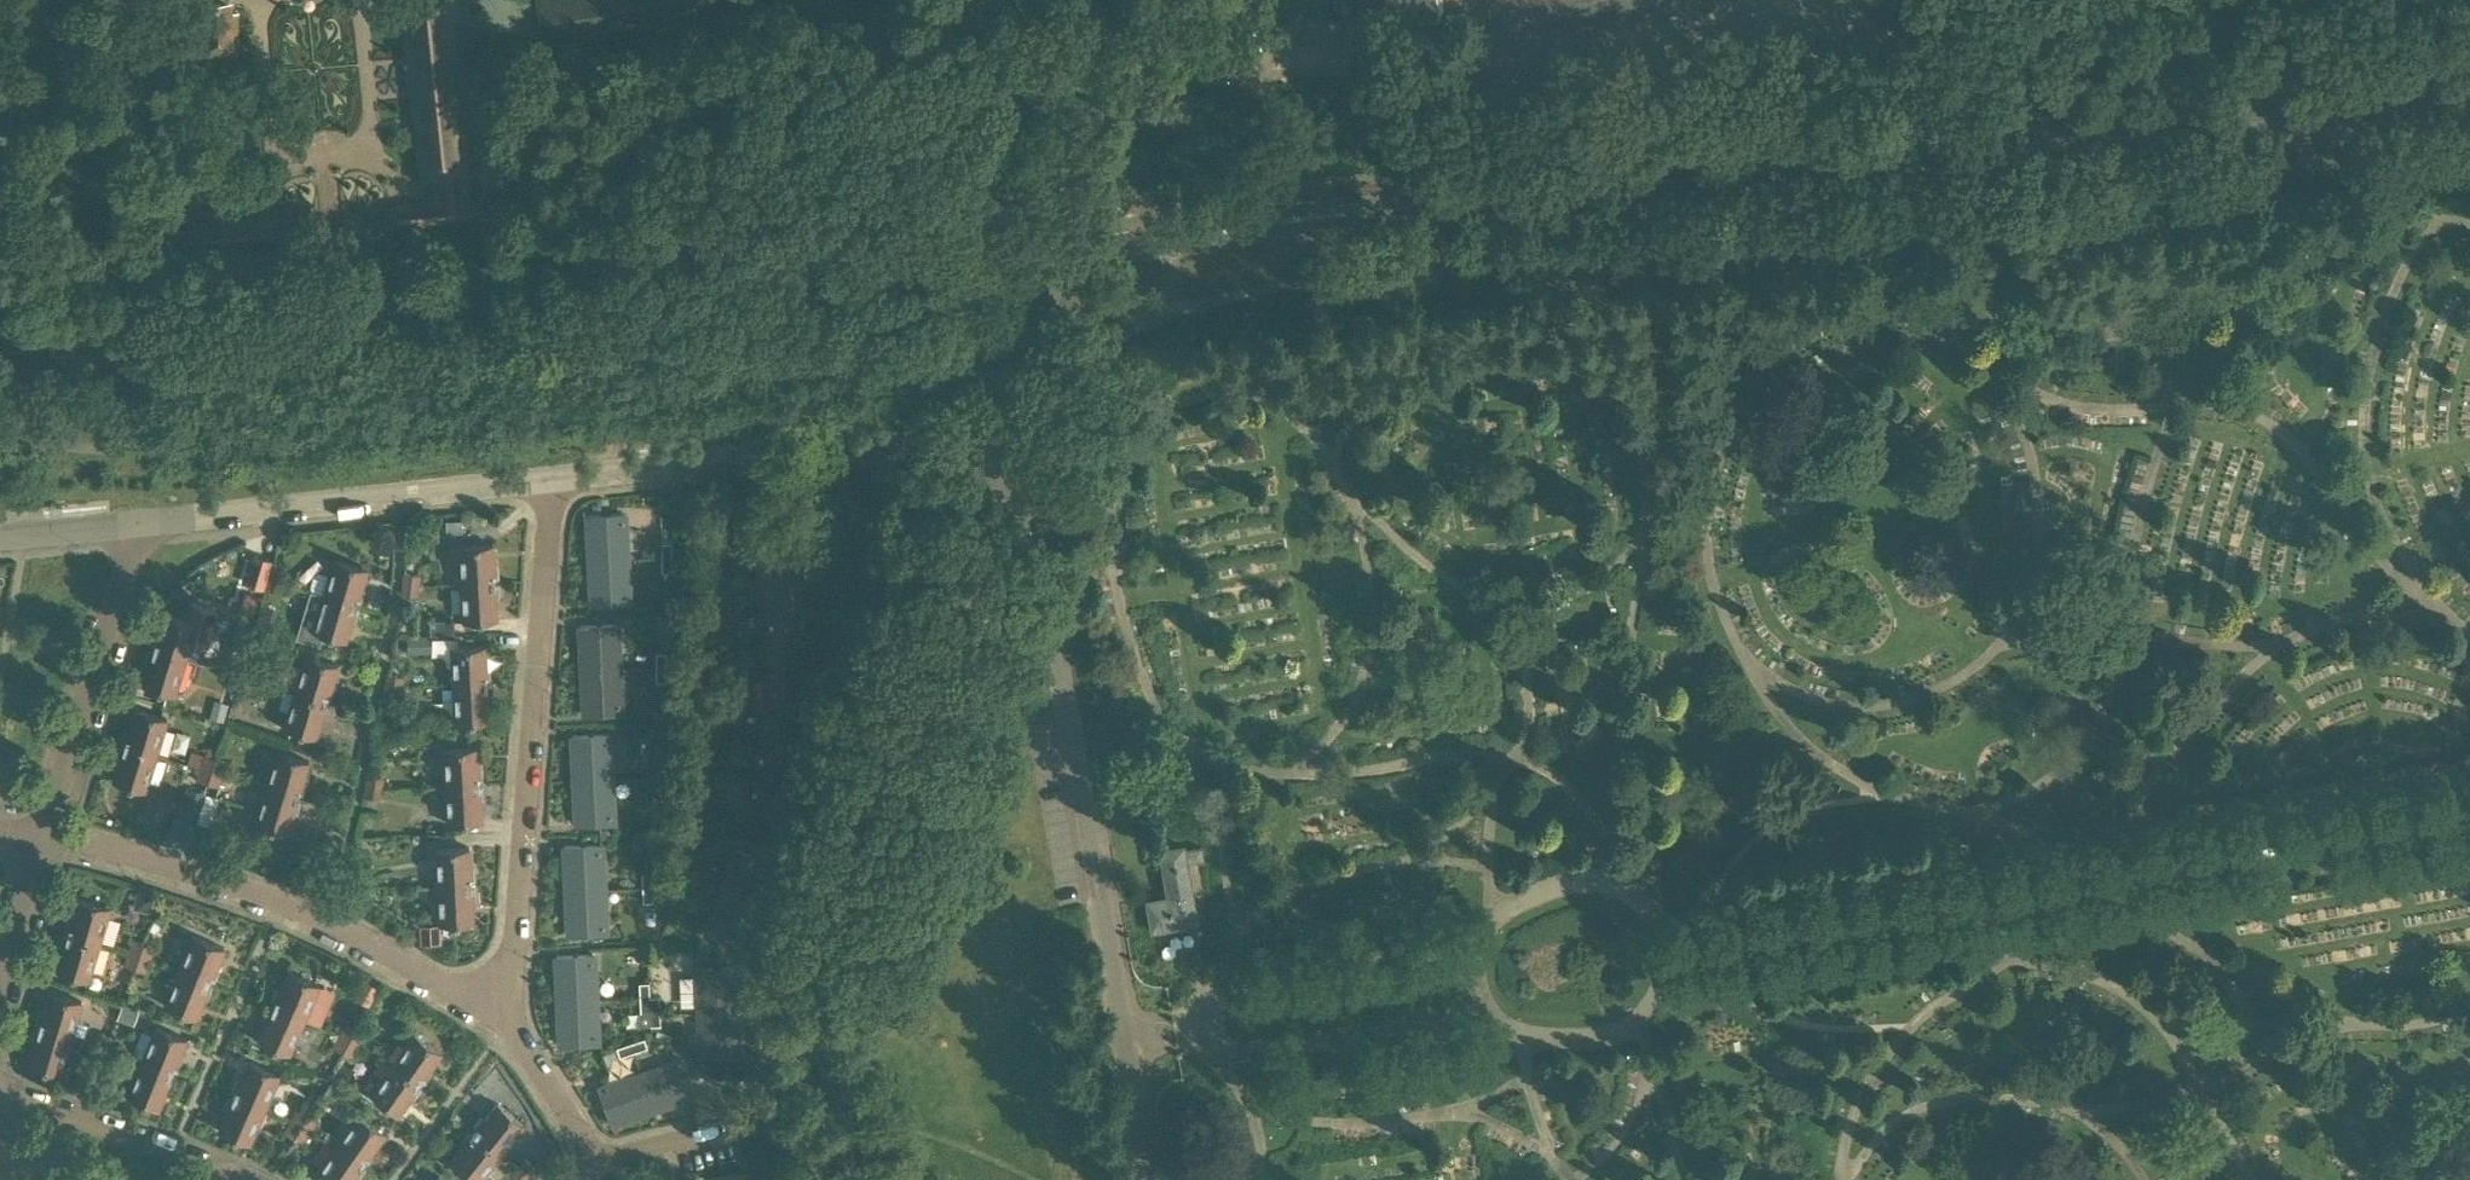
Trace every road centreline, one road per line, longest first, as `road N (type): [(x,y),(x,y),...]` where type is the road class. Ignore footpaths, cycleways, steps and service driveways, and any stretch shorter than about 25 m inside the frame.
road 1 (secondary): [(1243,223),(2469,101)]
road 2 (secondary): [(0,354),(1050,246)]
road 3 (unclassified): [(1145,1179),(1032,536),(1018,501),(989,482)]
road 4 (residential): [(848,1120),(822,1039),(822,953),(989,482)]
road 5 (residential): [(496,1019),(514,945),(551,479)]
road 6 (residential): [(496,1019),(278,903),(44,834)]
road 7 (residential): [(551,479),(934,436),(1002,442)]
road 8 (residential): [(138,524),(551,479)]
road 9 (residential): [(44,834),(138,524)]
road 10 (residential): [(247,1179),(0,1091)]
road 11 (unclassified): [(1166,0),(1104,171),(1091,242)]
road 12 (residential): [(600,1166),(712,1133),(848,1120)]
road 13 (unclassified): [(1002,442),(1033,344),(1050,246)]
road 14 (residential): [(600,1166),(525,1049),(496,1019)]
road 15 (secondary): [(1091,242),(1126,252),(1200,245),(1243,223)]
road 16 (secondary): [(1243,223),(1166,219),(1126,224),(1091,242)]
road 17 (residential): [(0,982),(44,834)]
road 18 (residential): [(0,538),(138,524)]

